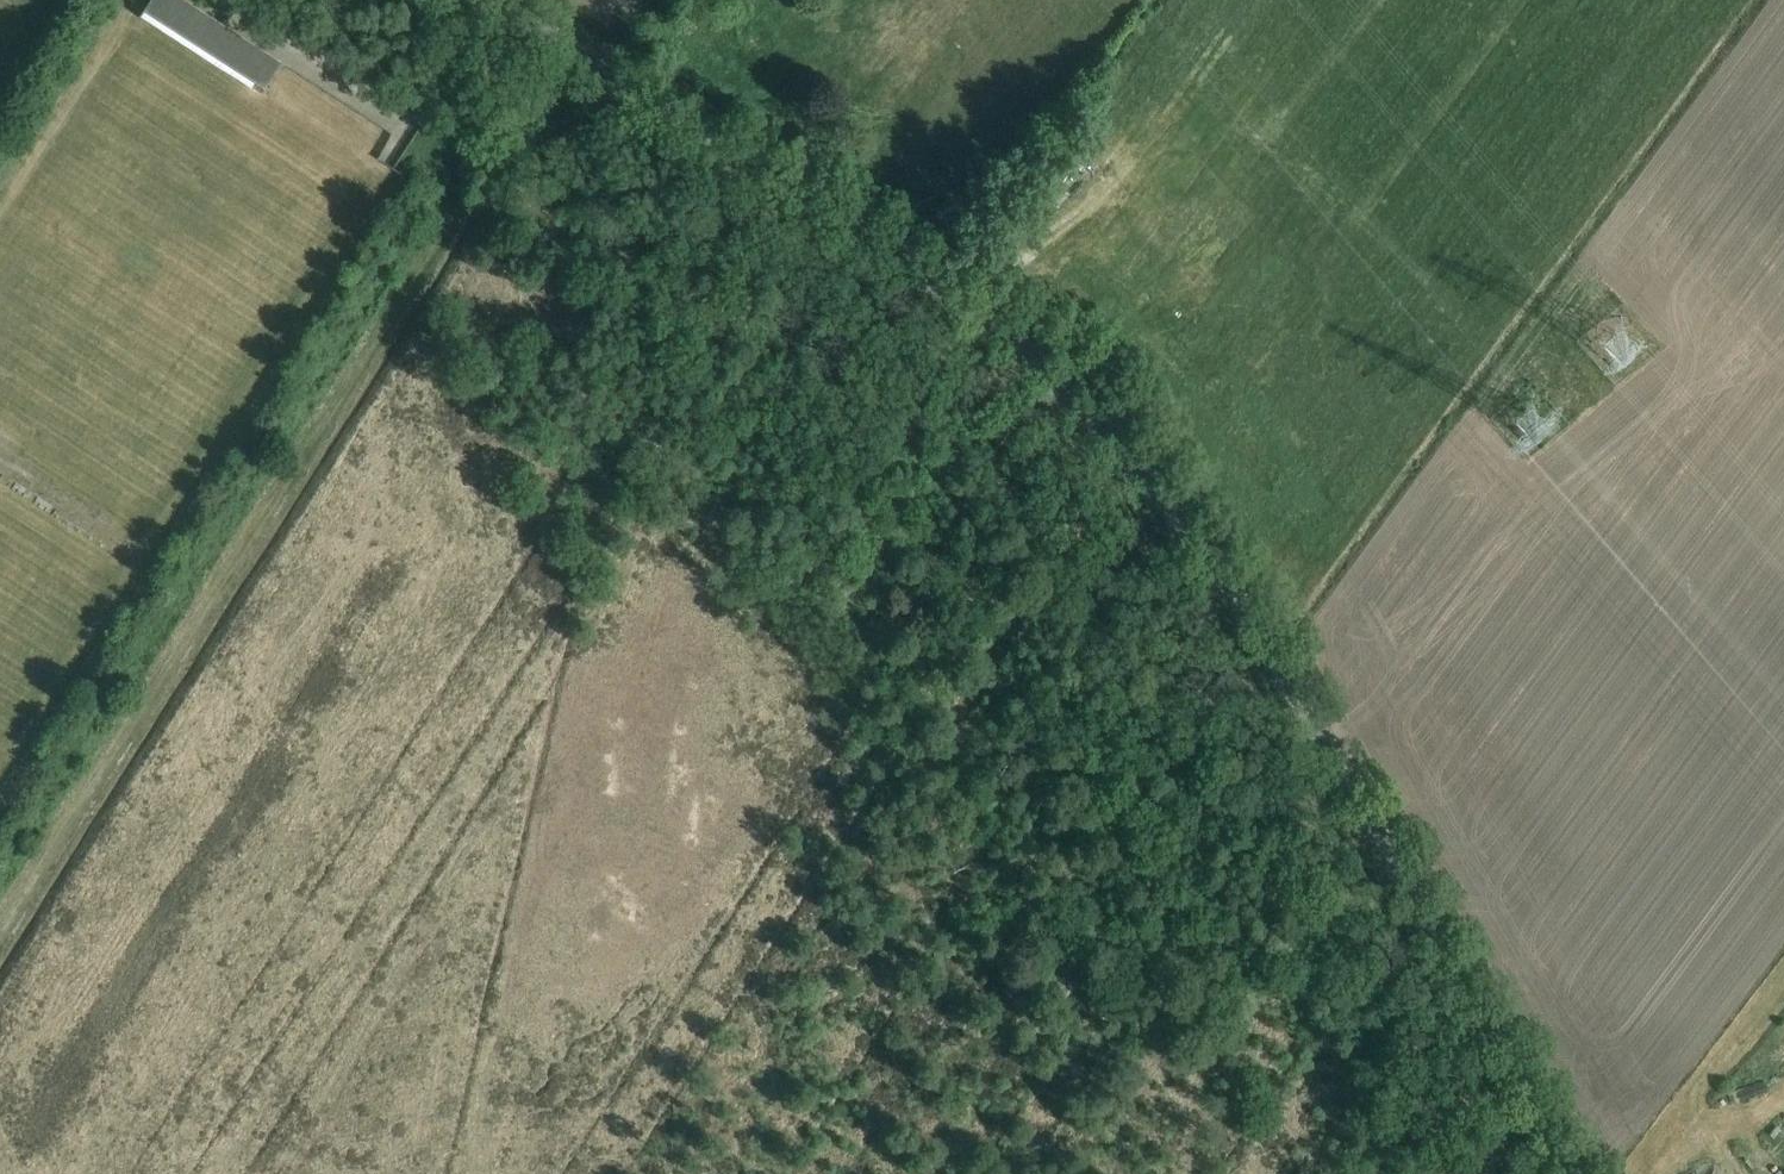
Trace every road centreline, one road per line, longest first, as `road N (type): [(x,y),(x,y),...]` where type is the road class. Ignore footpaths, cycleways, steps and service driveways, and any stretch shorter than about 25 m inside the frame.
road 1 (unclassified): [(488,0),(754,157),(920,269),(992,325),(1145,478),(1281,663),(1575,1173)]
road 2 (track): [(130,15),(0,219)]
road 3 (track): [(225,0),(414,124)]
road 4 (track): [(394,155),(491,2)]
road 5 (track): [(145,526),(0,434)]

